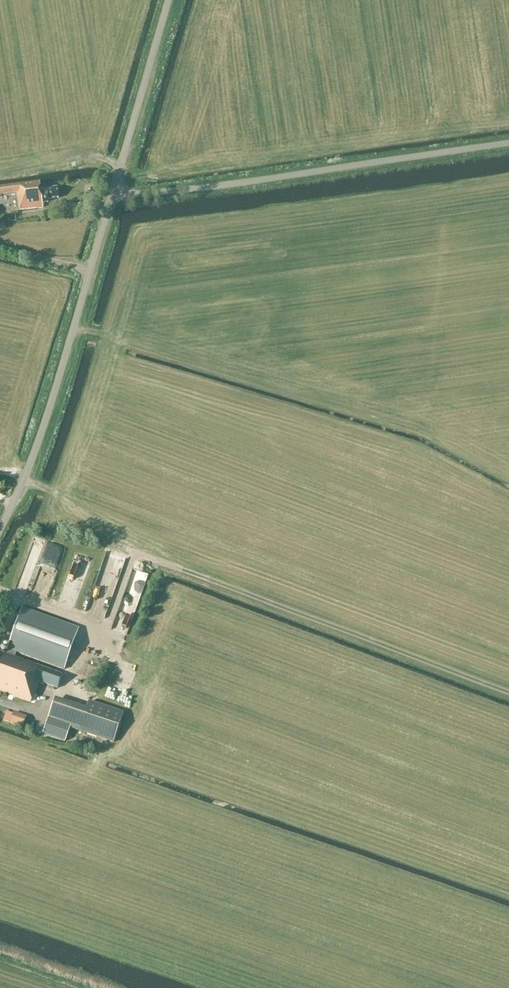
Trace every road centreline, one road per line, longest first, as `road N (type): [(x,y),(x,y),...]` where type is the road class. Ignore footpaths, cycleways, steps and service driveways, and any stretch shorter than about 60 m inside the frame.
road 1 (unclassified): [(114,189),(193,189),(508,143)]
road 2 (unclassified): [(0,531),(114,189)]
road 3 (unclassified): [(114,189),(168,0)]

